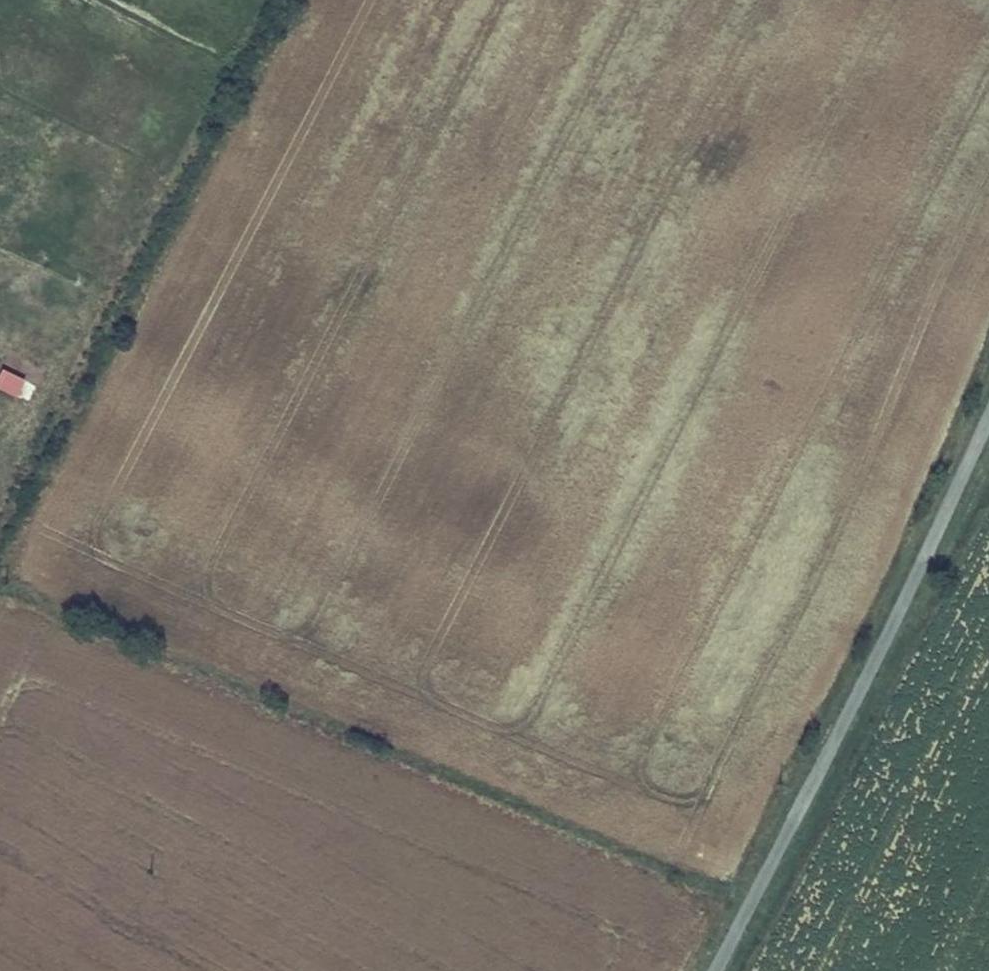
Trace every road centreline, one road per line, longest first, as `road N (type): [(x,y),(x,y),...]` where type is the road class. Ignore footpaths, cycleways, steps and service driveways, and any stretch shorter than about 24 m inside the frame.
road 1 (unclassified): [(710,970),(988,412)]

